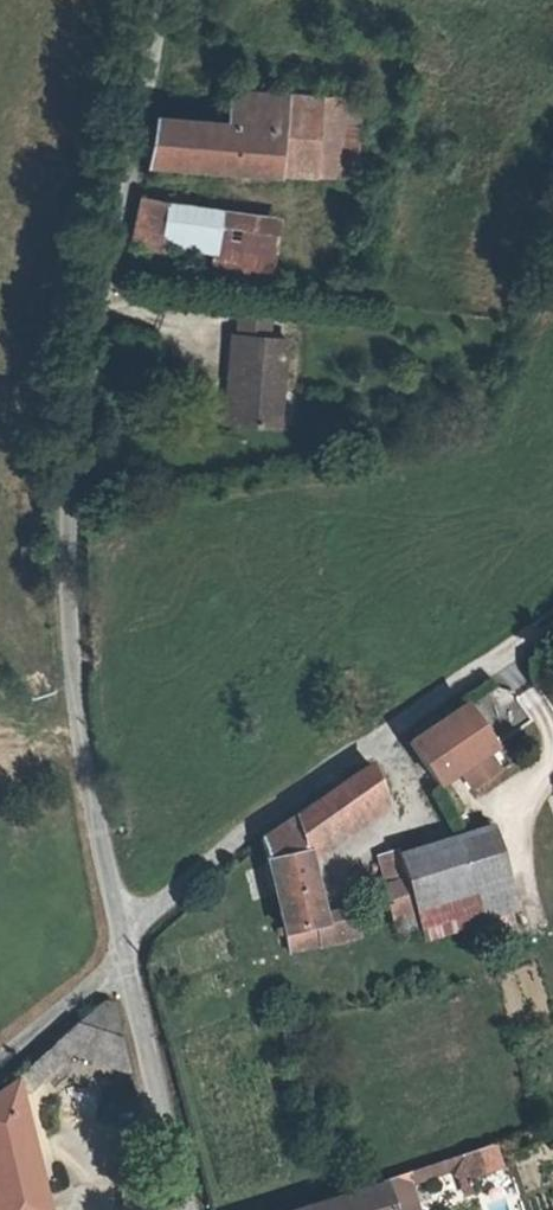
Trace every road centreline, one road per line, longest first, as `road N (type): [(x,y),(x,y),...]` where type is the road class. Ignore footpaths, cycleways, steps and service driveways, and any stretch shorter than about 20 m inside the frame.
road 1 (unclassified): [(164,0),(69,522),(71,669),(83,782),(130,950)]
road 2 (unclassified): [(130,950),(194,878),(547,625)]
road 3 (unclassified): [(130,950),(190,1209)]
road 4 (unclassified): [(0,1058),(130,950)]

